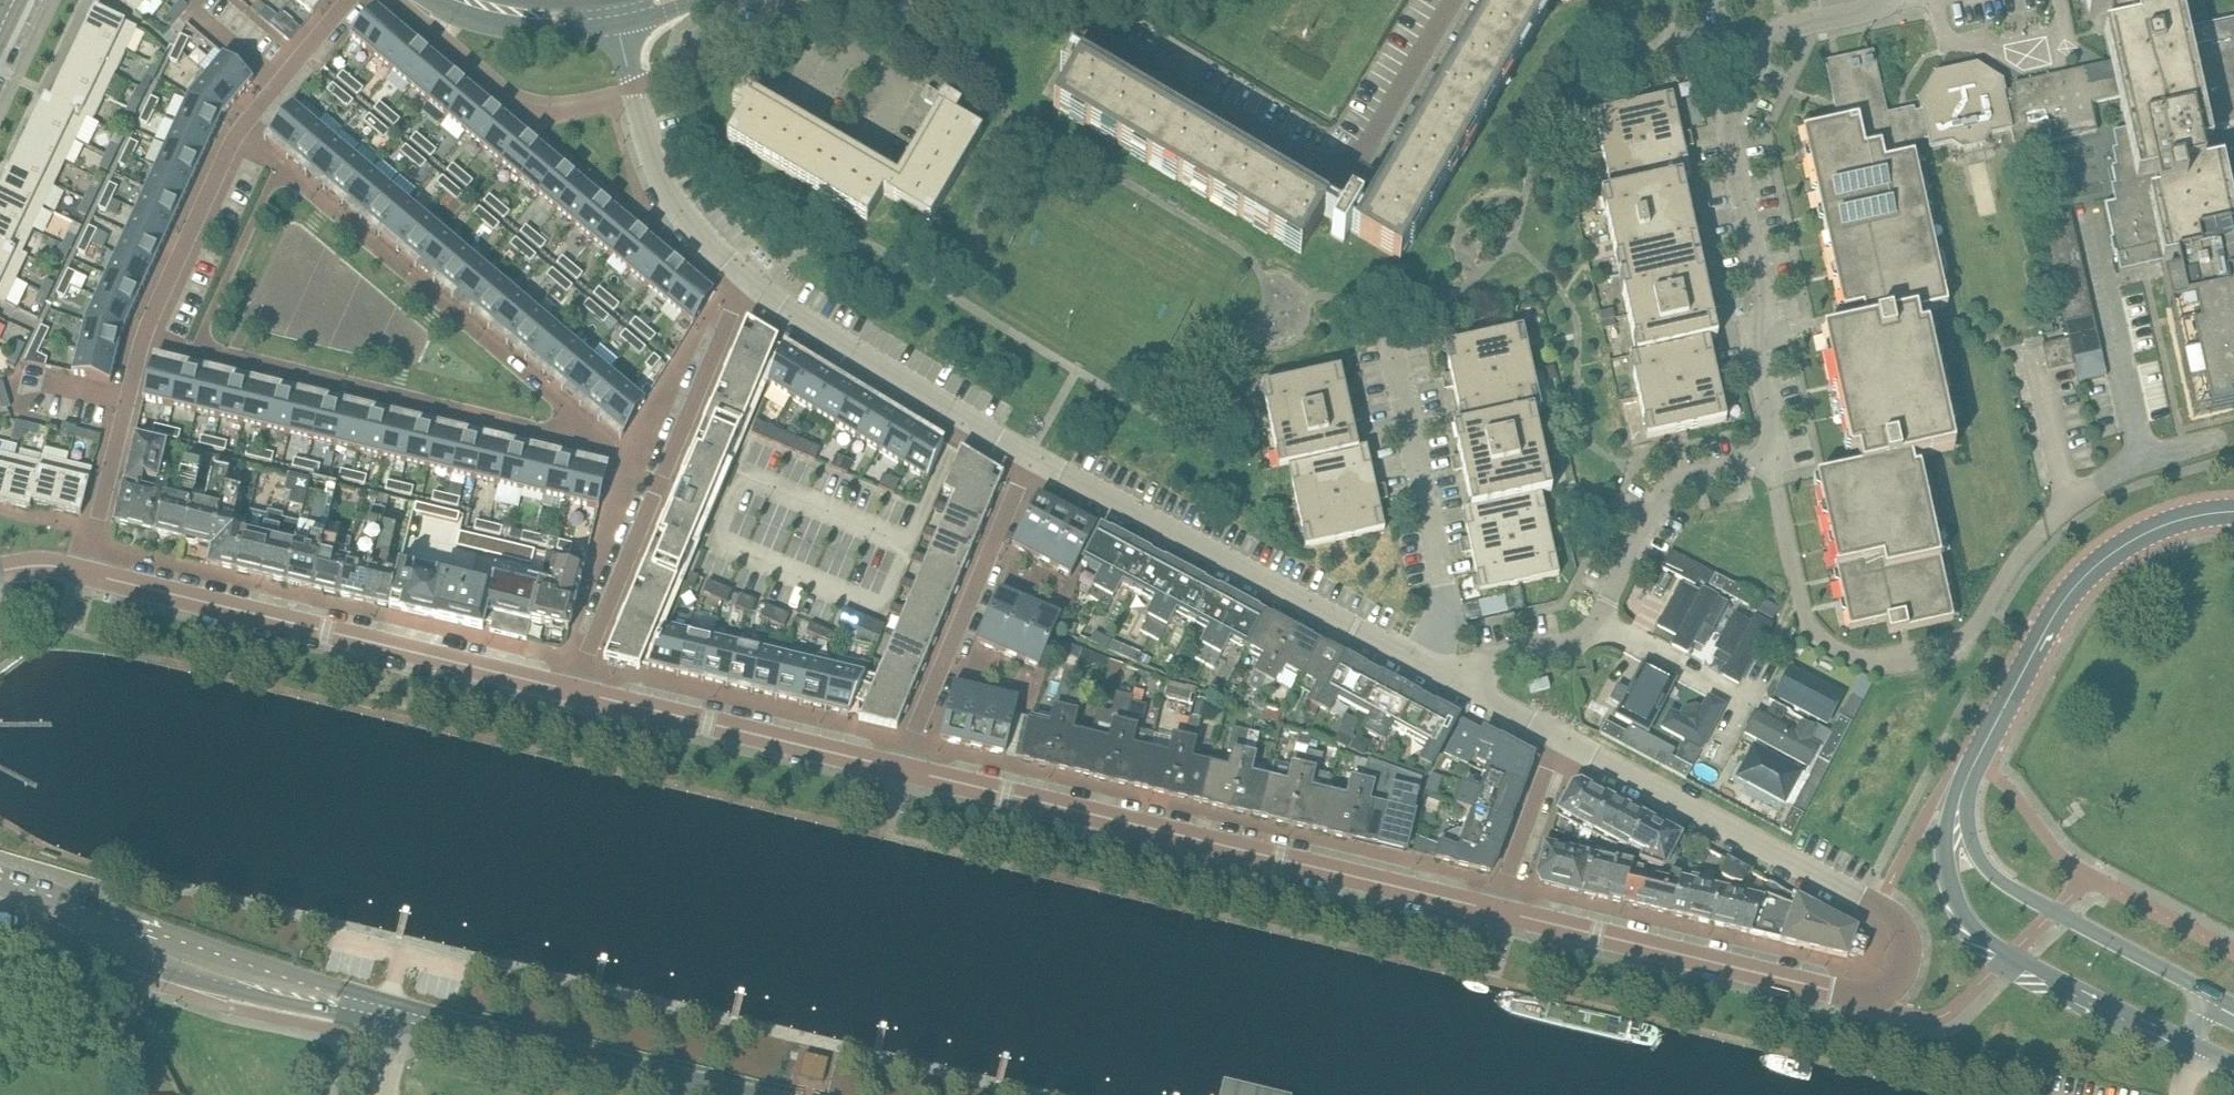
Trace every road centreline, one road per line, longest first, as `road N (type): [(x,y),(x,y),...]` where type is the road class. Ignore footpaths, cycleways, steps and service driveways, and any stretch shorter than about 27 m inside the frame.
road 1 (residential): [(1598,622),(1669,487),(1745,468),(1766,455),(1773,438),(1753,339),(1767,302),(1728,130),(1731,111),(1772,33),(1892,0)]
road 2 (residential): [(85,570),(144,339),(239,129),(345,0)]
road 3 (residential): [(905,769),(1494,908)]
road 4 (residential): [(1078,0),(1089,29),(1328,165),(1364,148),(1451,0)]
road 5 (residential): [(85,570),(574,689)]
road 6 (residential): [(1557,737),(1890,919),(1904,938),(1905,969),(1889,992),(1871,998)]
road 7 (secondary): [(1964,785),(1947,827),(1946,857),(1958,904),(1975,927),(2053,976),(2233,1061)]
road 8 (residential): [(754,284),(574,689)]
road 9 (residential): [(1035,461),(1419,661)]
road 10 (secondary): [(407,1014),(0,893)]
road 11 (secondary): [(2233,511),(2154,528),(2085,575),(2048,626),(1964,785)]
road 12 (residential): [(1494,908),(1871,998)]
road 13 (secondary): [(2233,1007),(1992,873),(1973,845),(1964,785)]
road 14 (secondary): [(739,1094),(407,1014)]
road 15 (residential): [(574,689),(905,769)]
road 16 (residential): [(1419,661),(1447,606),(1390,339)]
road 17 (residential): [(905,769),(1035,461)]
road 18 (residential): [(754,284),(1035,461)]
road 19 (residential): [(632,86),(770,23),(860,0)]
road 20 (residential): [(632,86),(654,174),(673,213),(754,284)]
road 21 (residential): [(1598,622),(1743,701),(1711,760)]
road 22 (residential): [(1557,737),(1494,908)]
road 23 (residential): [(1444,675),(1566,648),(1598,622)]
road 24 (tertiary): [(615,8),(533,14),(467,0)]
road 25 (residential): [(1444,675),(1557,737)]

